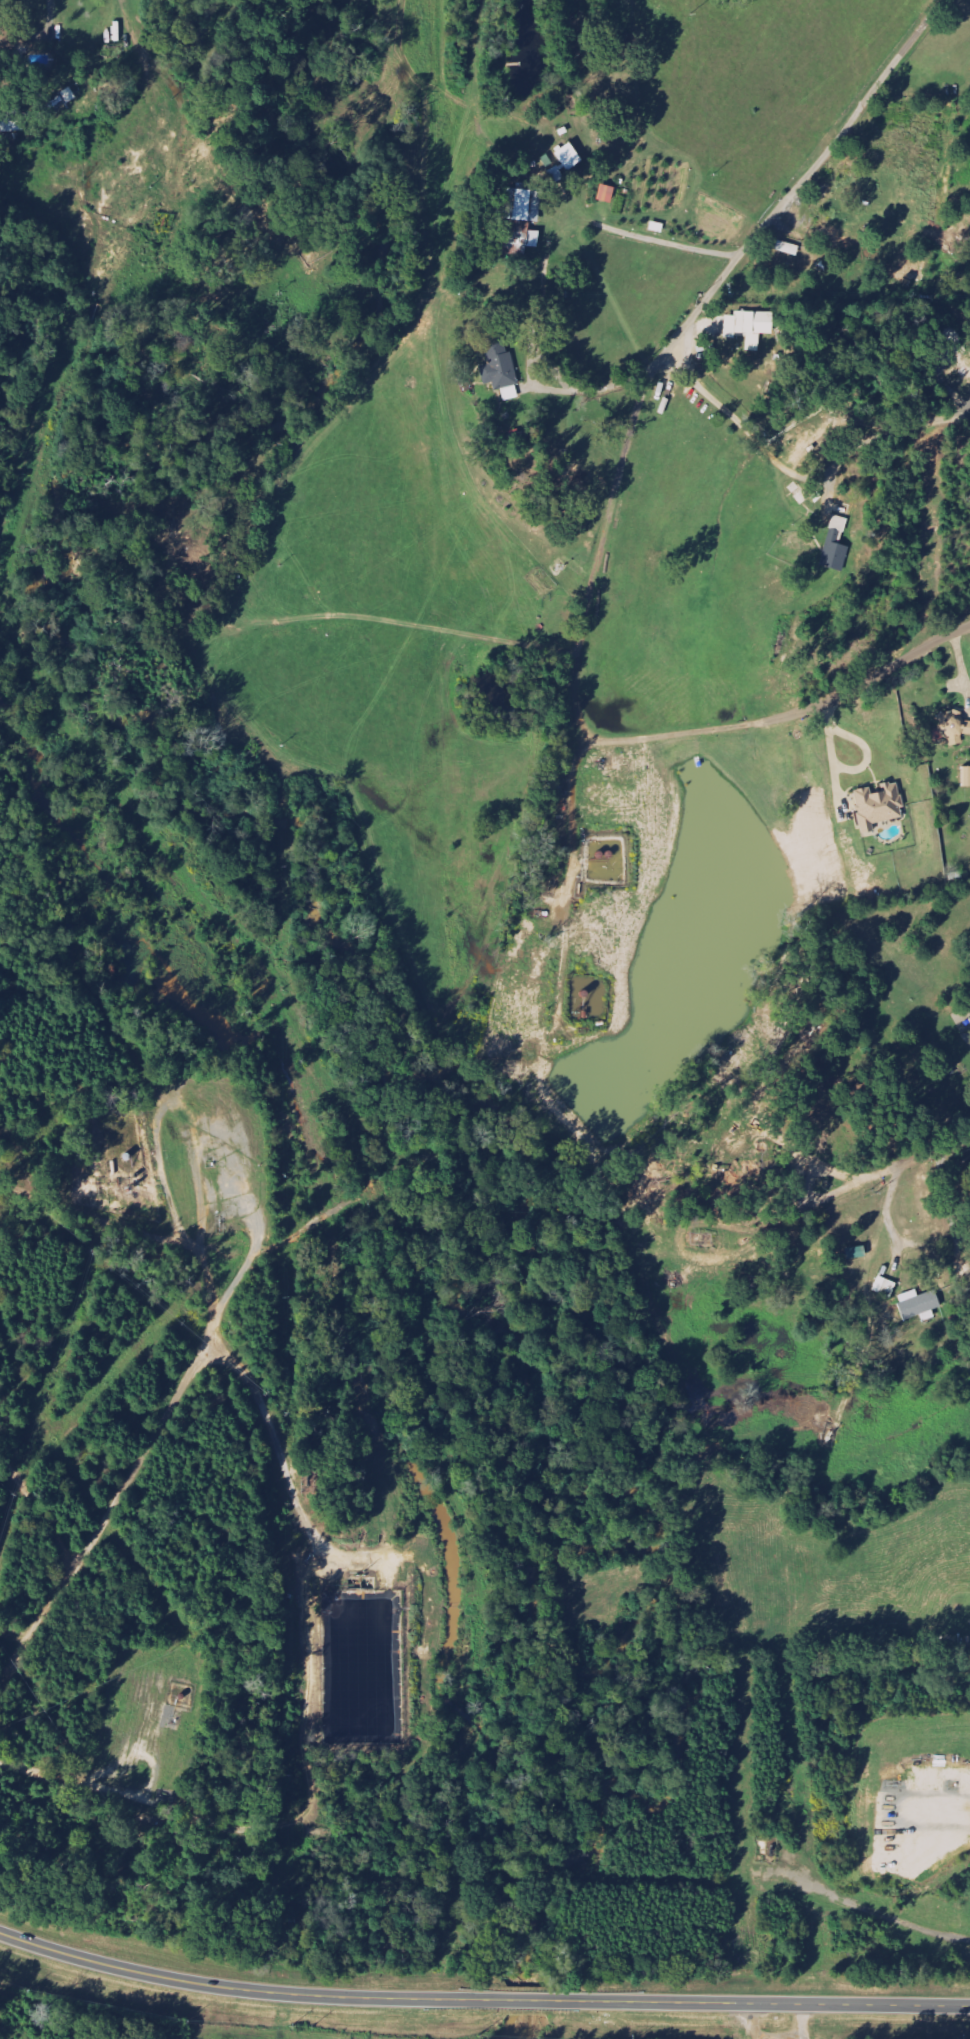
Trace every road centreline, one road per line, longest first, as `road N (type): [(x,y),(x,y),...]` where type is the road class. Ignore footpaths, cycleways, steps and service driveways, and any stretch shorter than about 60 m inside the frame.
road 1 (tertiary): [(553,2001),(249,1990),(101,1963),(0,1932)]
road 2 (tertiary): [(553,2001),(969,2007)]
road 3 (residential): [(943,0),(704,299)]
road 4 (residential): [(969,625),(856,691),(762,721)]

